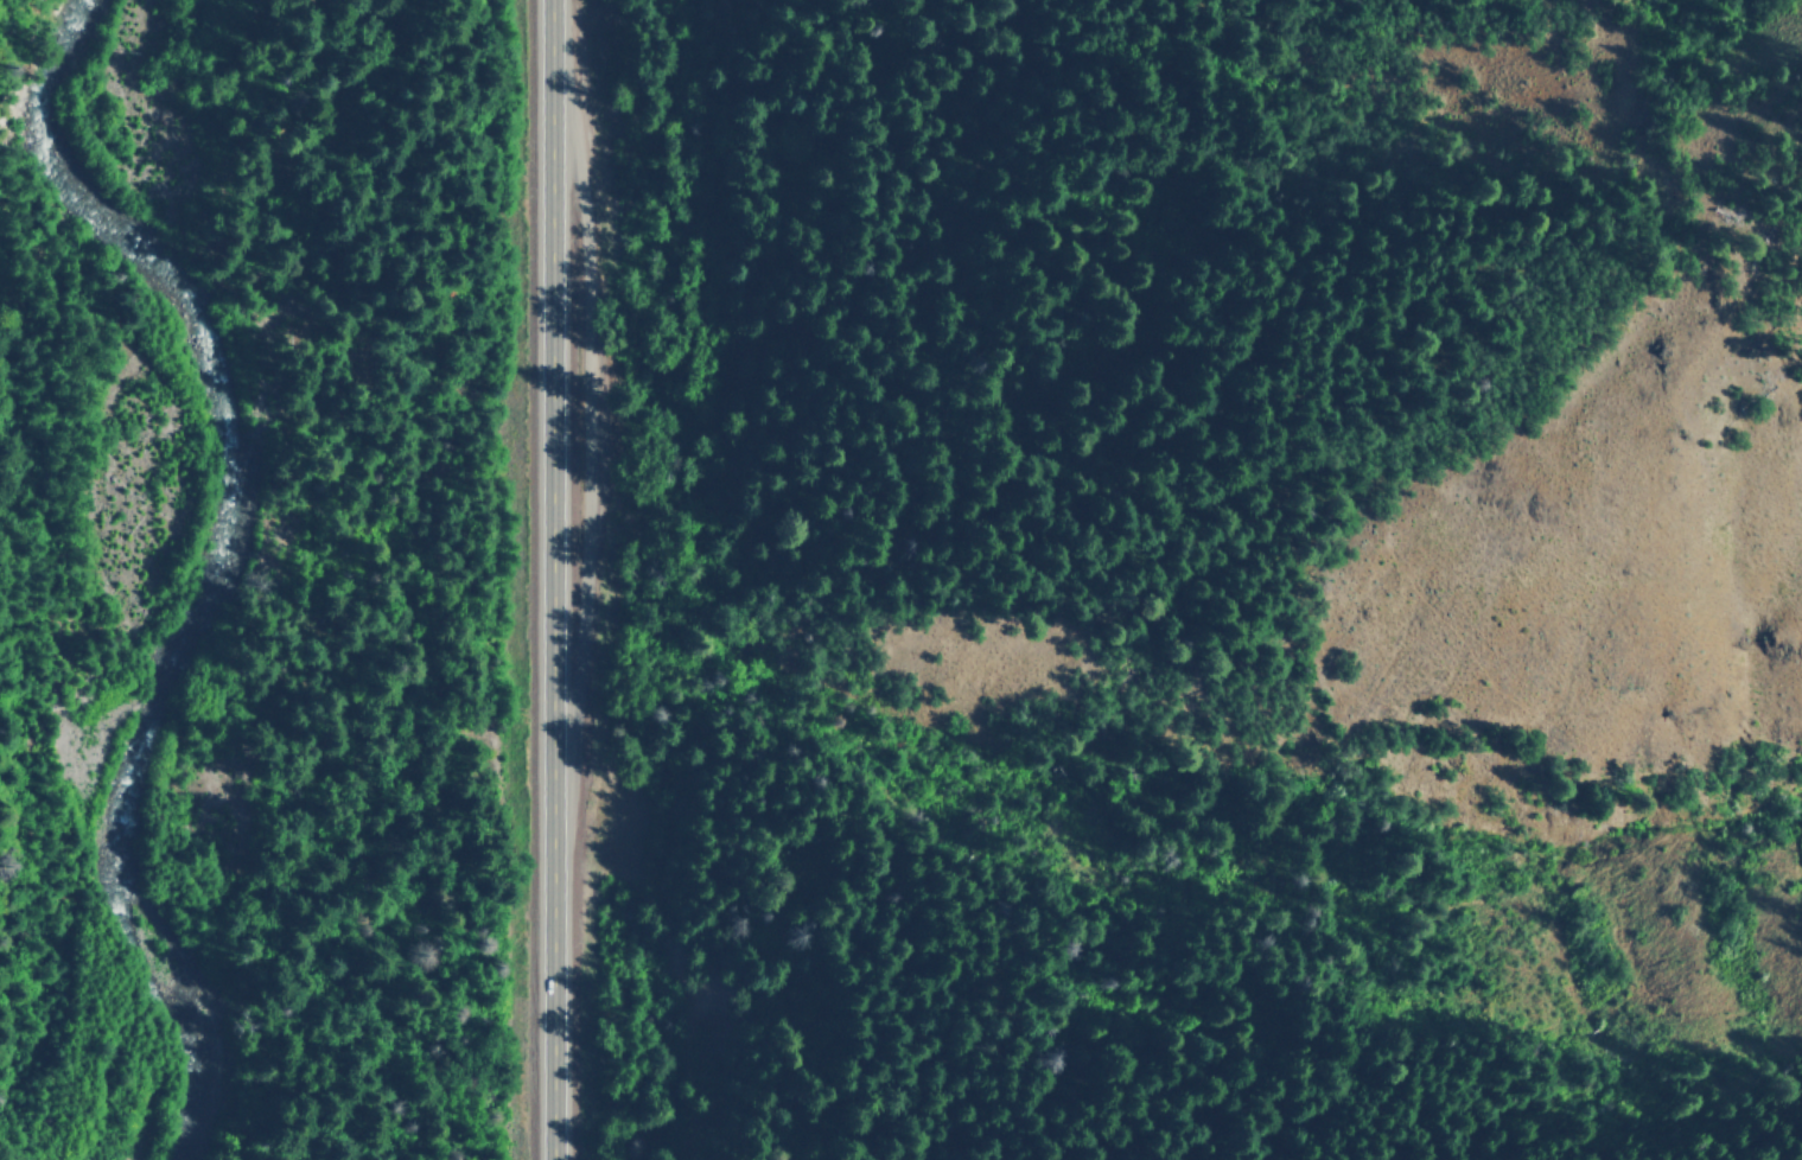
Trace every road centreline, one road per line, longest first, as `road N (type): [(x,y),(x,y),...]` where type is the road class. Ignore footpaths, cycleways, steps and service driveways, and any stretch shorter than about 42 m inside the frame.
road 1 (primary): [(548,1159),(549,0)]

